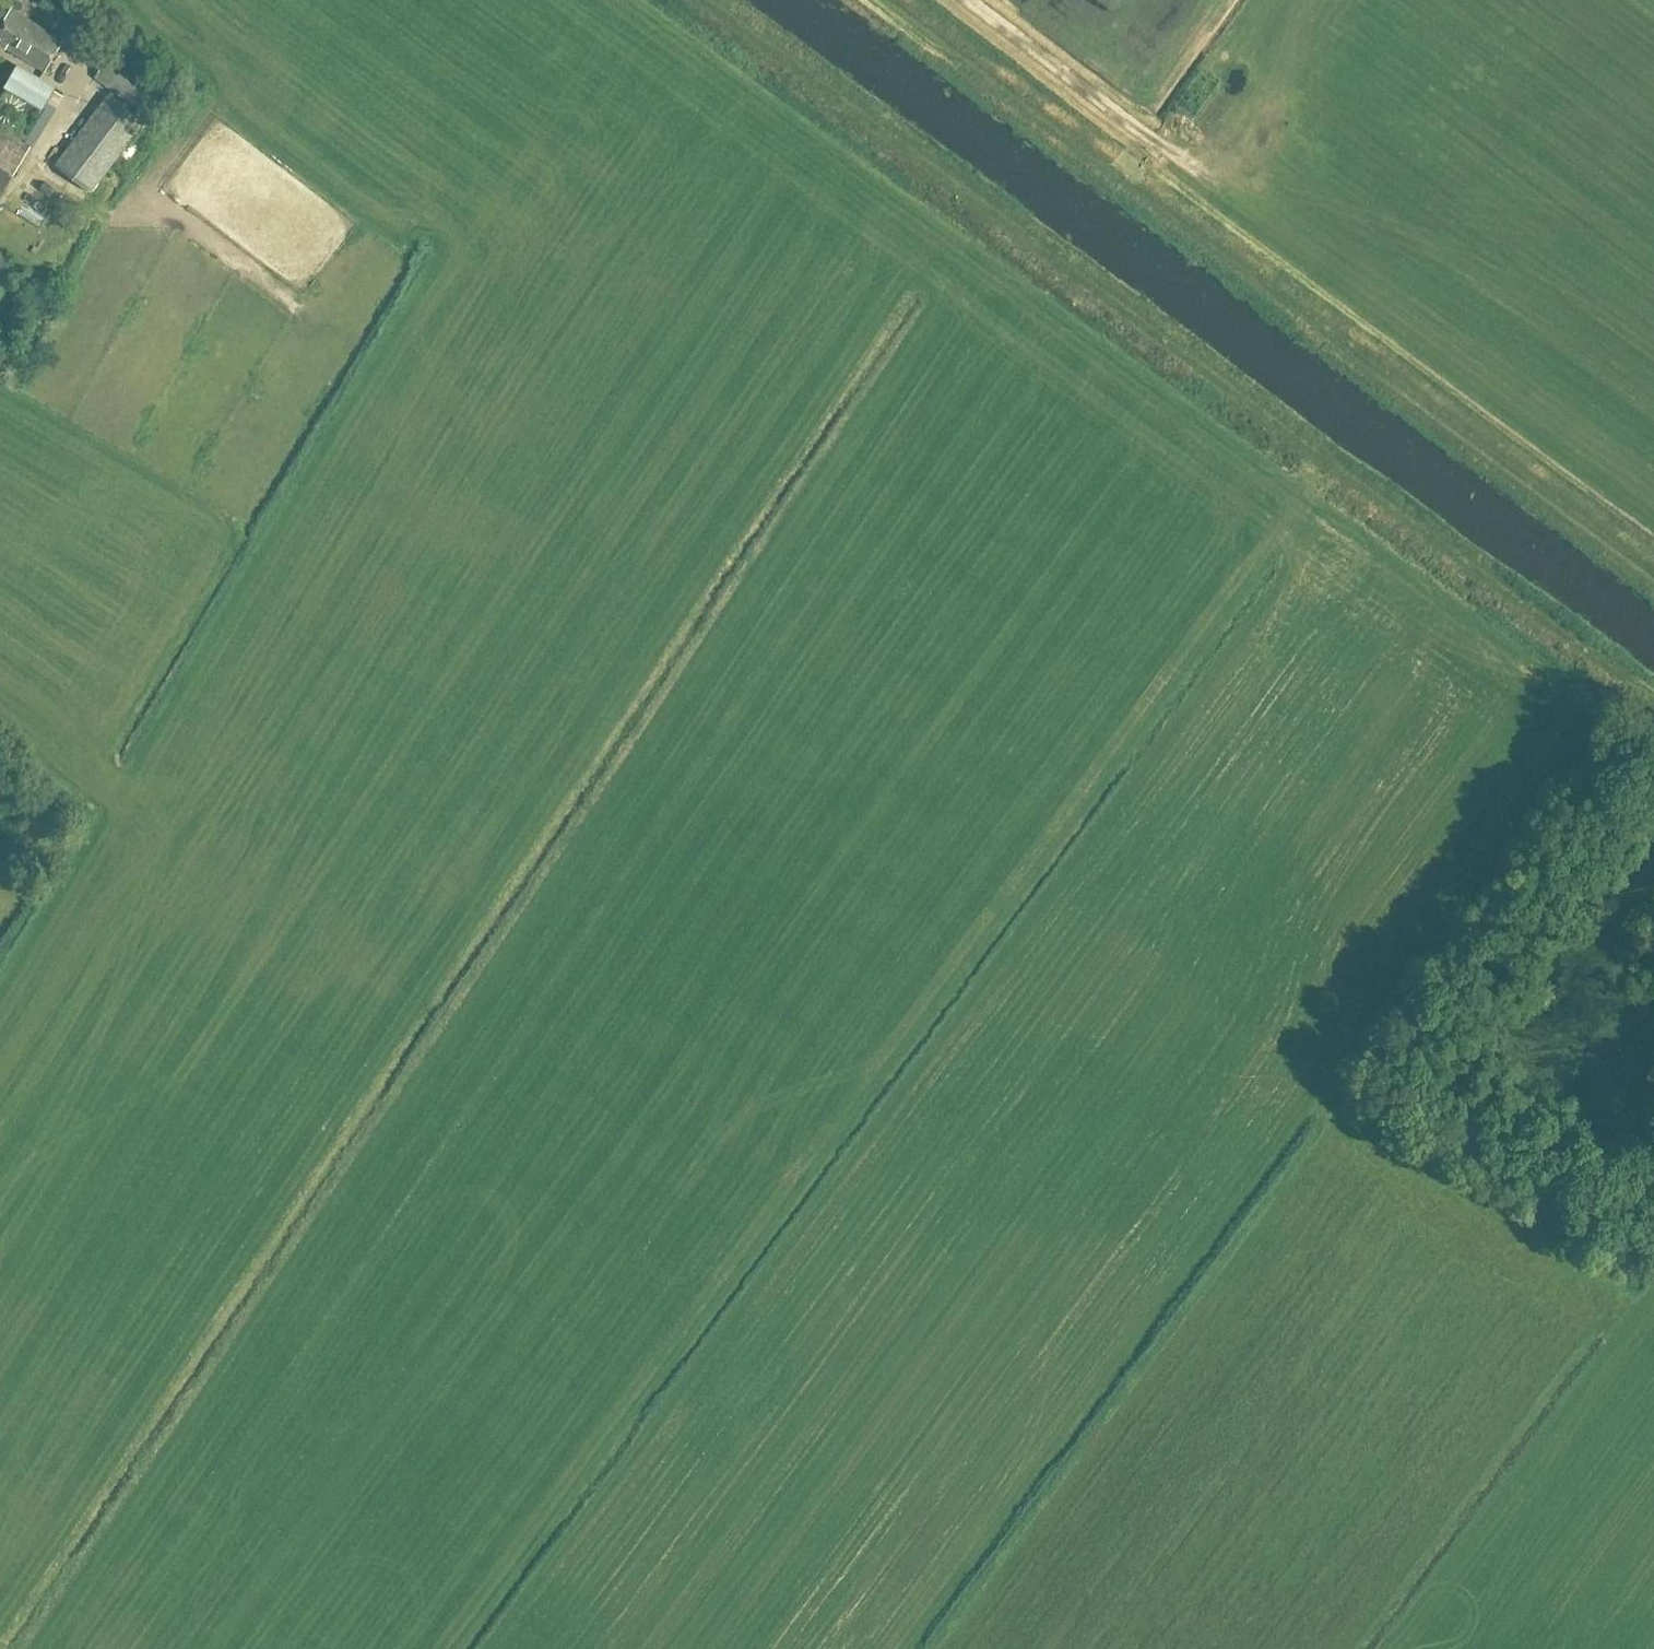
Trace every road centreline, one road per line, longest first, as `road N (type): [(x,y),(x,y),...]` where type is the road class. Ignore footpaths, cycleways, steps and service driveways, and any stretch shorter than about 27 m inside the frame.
road 1 (track): [(972,0),(1220,187)]

